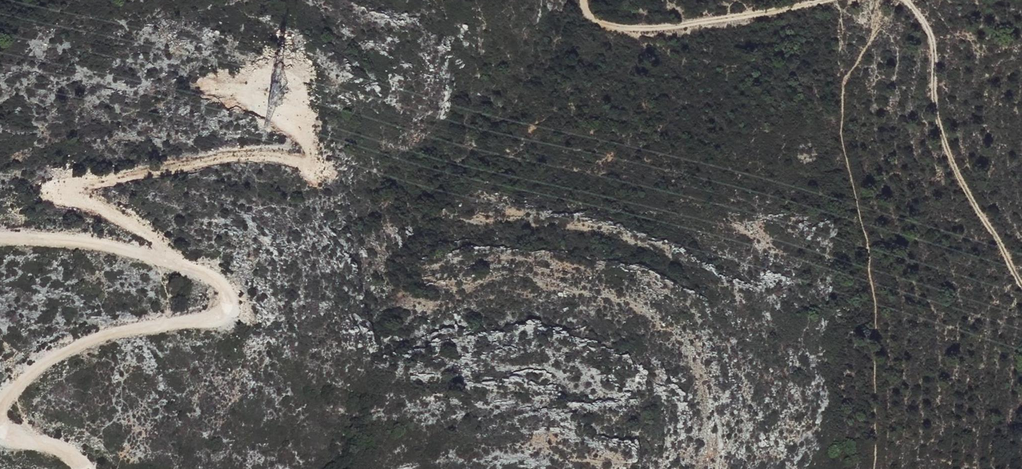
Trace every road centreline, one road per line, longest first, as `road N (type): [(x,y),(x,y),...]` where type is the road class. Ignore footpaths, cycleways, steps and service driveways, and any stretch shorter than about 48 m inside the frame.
road 1 (track): [(0,406),(6,386),(93,338),(224,318),(229,310),(228,289),(210,273),(65,241),(0,240)]
road 2 (track): [(294,115),(313,138),(318,162),(193,161),(72,190),(75,199),(124,217),(178,265)]
road 3 (track): [(1021,284),(944,145),(932,34),(906,0)]
road 4 (track): [(829,0),(646,29),(600,24),(581,0)]

